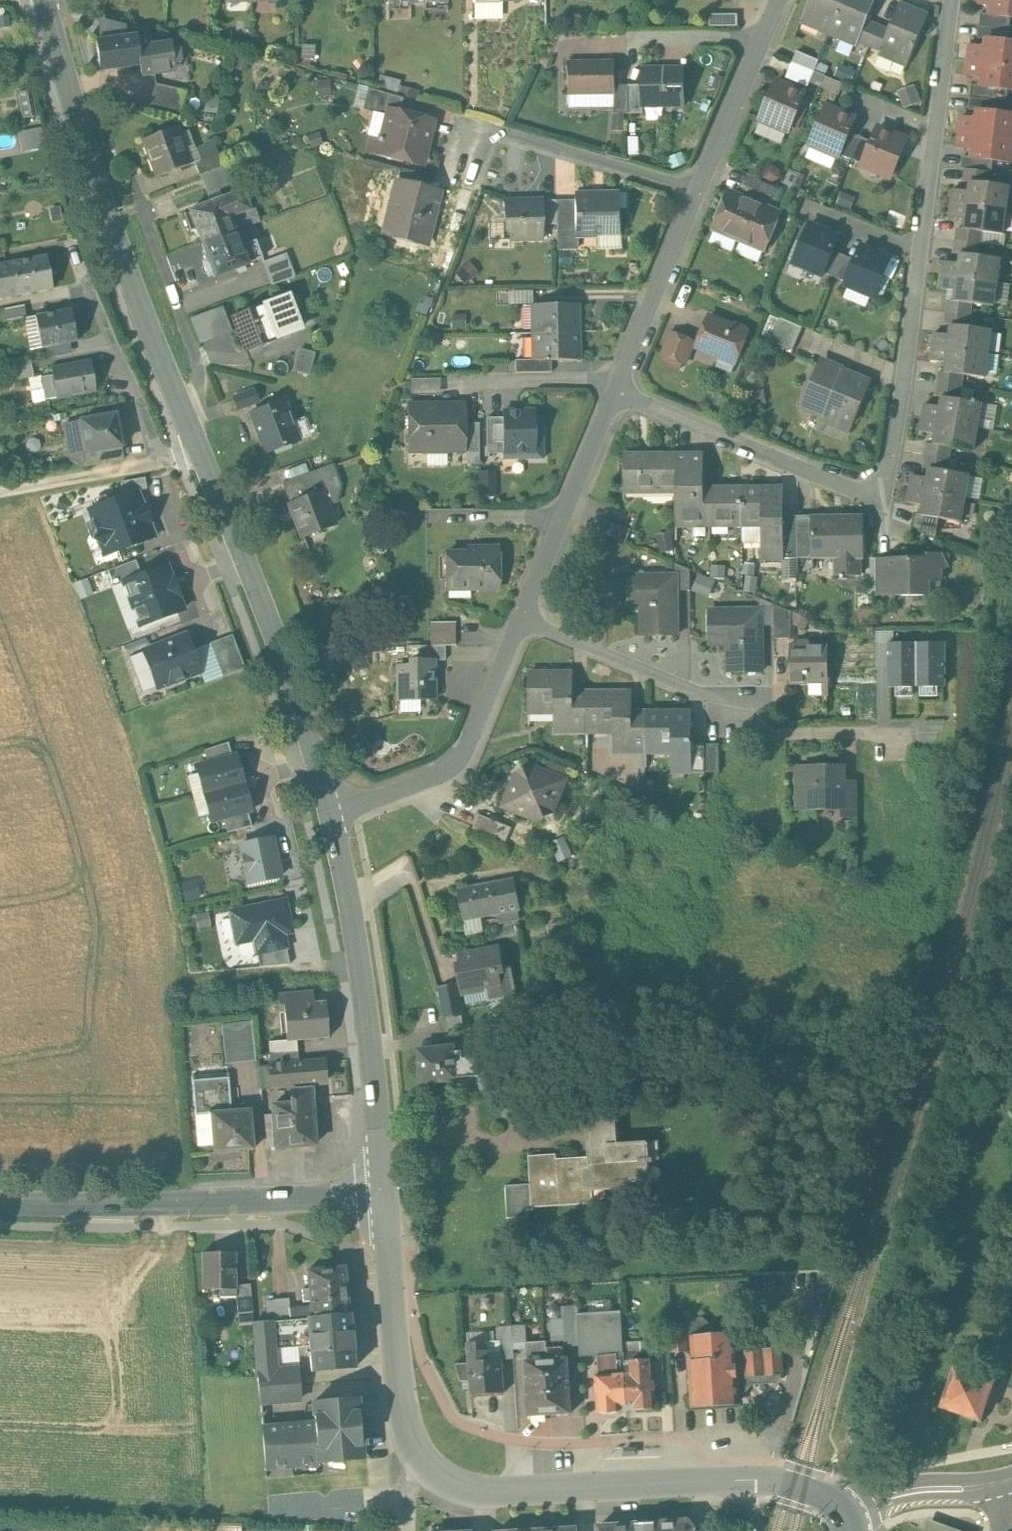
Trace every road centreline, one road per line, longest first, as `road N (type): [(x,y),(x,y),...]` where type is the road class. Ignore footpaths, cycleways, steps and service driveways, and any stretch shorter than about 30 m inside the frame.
road 1 (tertiary): [(50,0),(143,296),(274,618),(334,805)]
road 2 (residential): [(955,0),(898,443),(888,467),(846,477),(619,390)]
road 3 (tertiary): [(423,1447),(438,1469),(477,1487),(766,1481),(846,1510)]
road 4 (residential): [(619,390),(780,0)]
road 5 (residential): [(527,617),(782,732),(911,733)]
road 6 (tertiary): [(334,805),(377,1023),(388,1192)]
road 7 (tertiary): [(388,1192),(0,1206)]
road 8 (residential): [(334,805),(427,787),(467,754),(527,617)]
road 9 (tertiary): [(388,1192),(410,1421),(423,1447)]
road 10 (residential): [(527,617),(619,390)]
road 11 (residential): [(1001,1481),(891,1487),(846,1510)]

